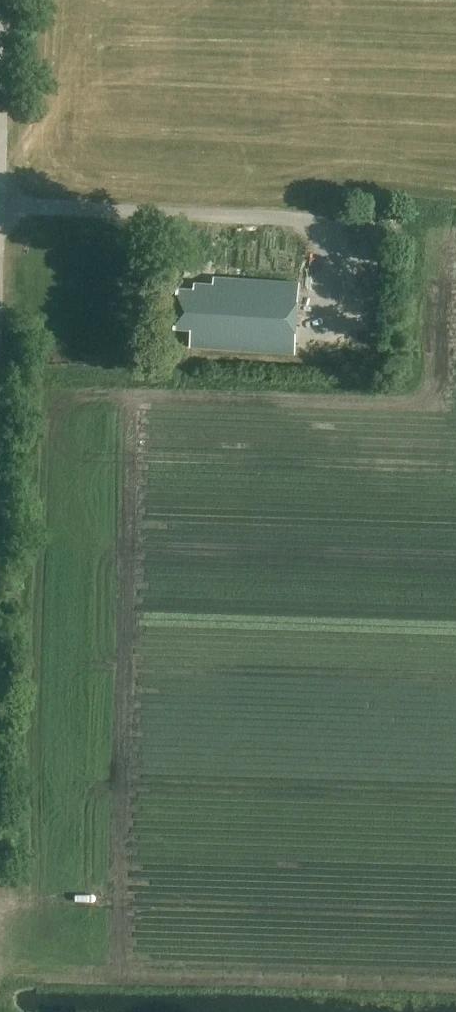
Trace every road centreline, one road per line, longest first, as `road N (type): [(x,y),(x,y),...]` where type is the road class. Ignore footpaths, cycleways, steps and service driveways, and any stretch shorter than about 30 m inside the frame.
road 1 (unclassified): [(0,186),(4,0)]

